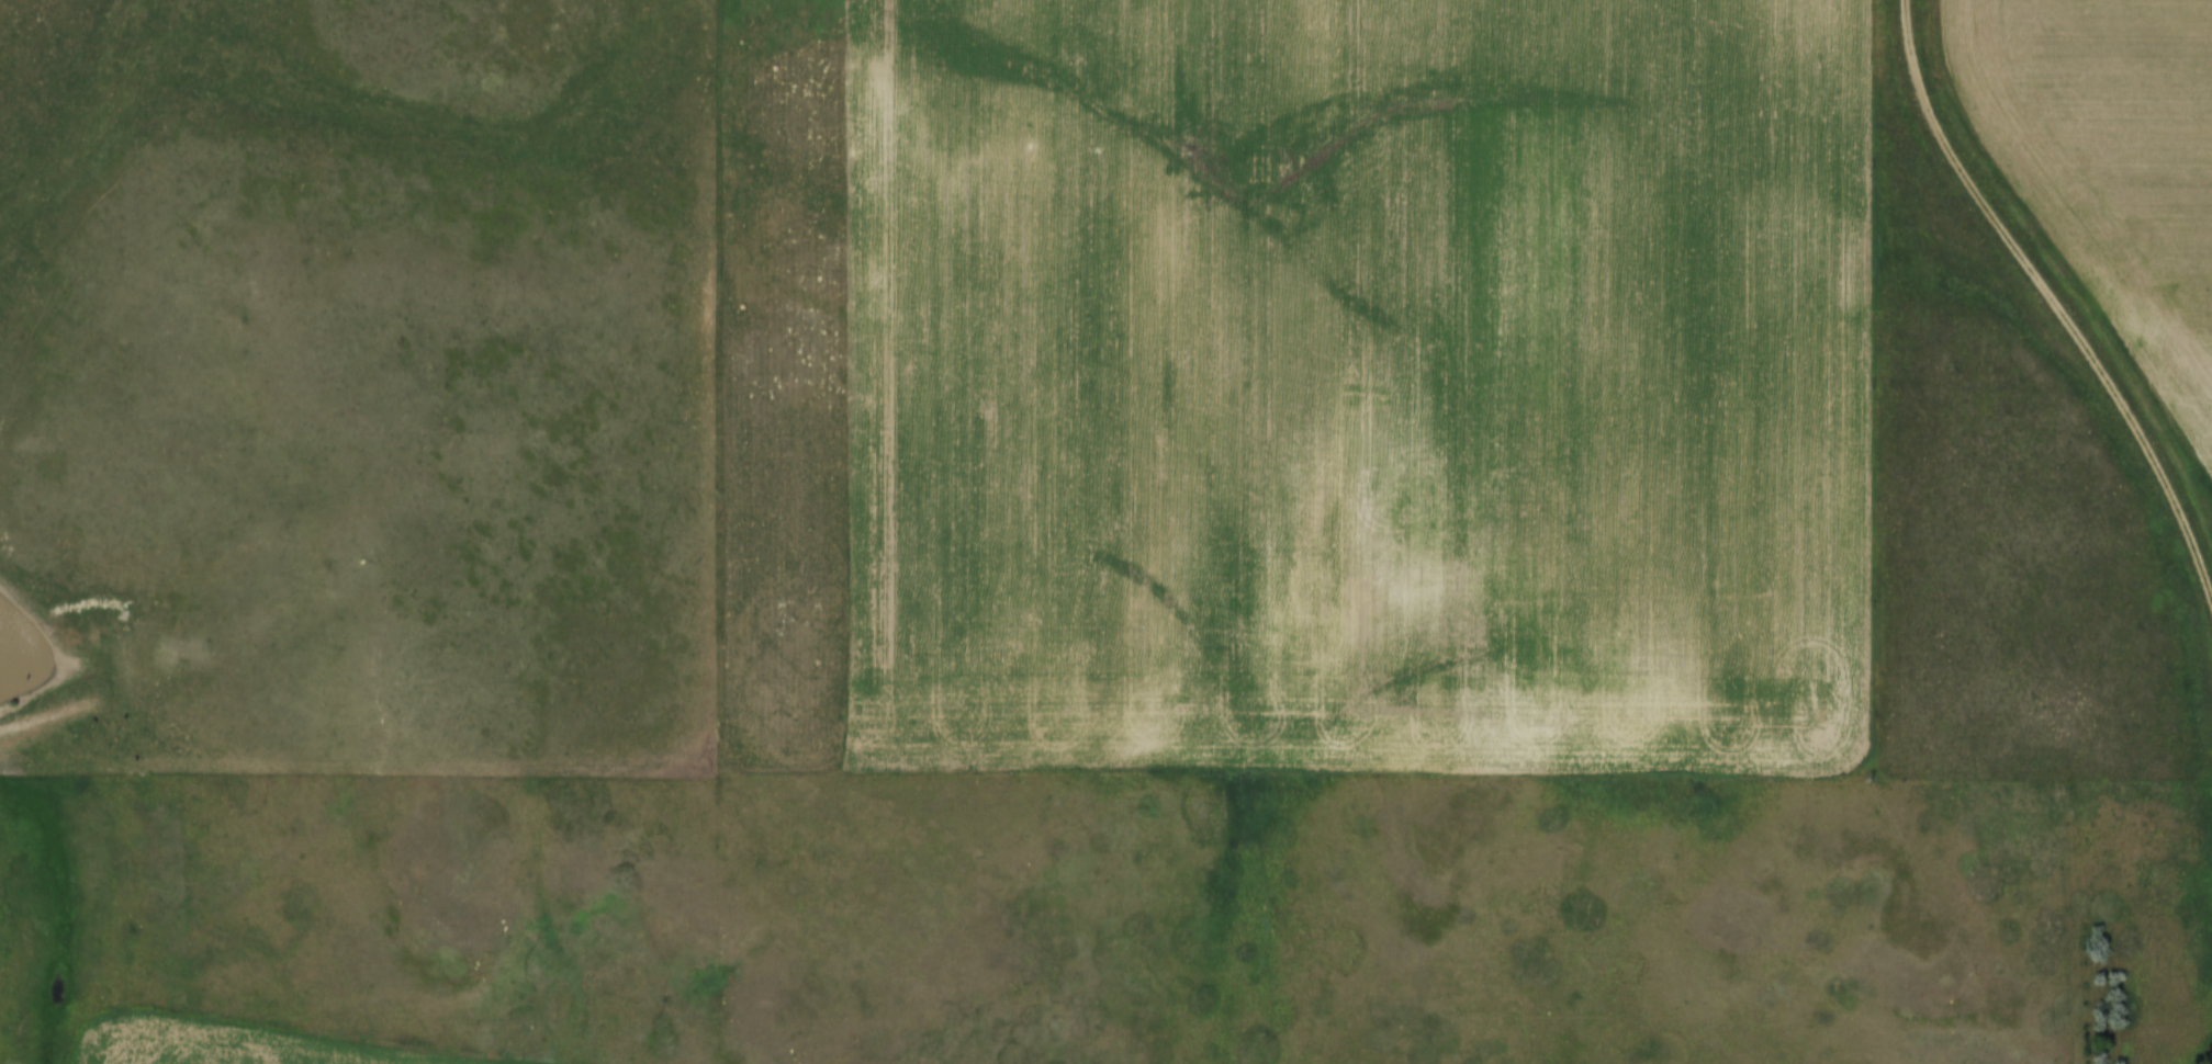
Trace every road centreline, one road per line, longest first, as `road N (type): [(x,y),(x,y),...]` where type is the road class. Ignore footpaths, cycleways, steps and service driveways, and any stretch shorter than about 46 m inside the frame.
road 1 (residential): [(2211,590),(2136,422),(1955,150),(1922,73),(1910,0)]

